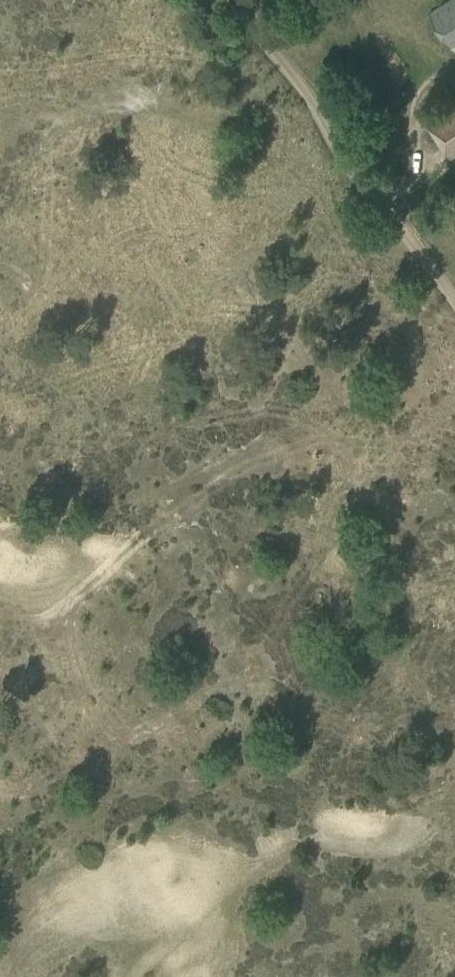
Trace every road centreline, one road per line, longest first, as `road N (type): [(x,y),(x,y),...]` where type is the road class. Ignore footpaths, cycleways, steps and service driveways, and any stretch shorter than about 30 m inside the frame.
road 1 (track): [(232,0),(296,82),(342,163),(454,305)]

